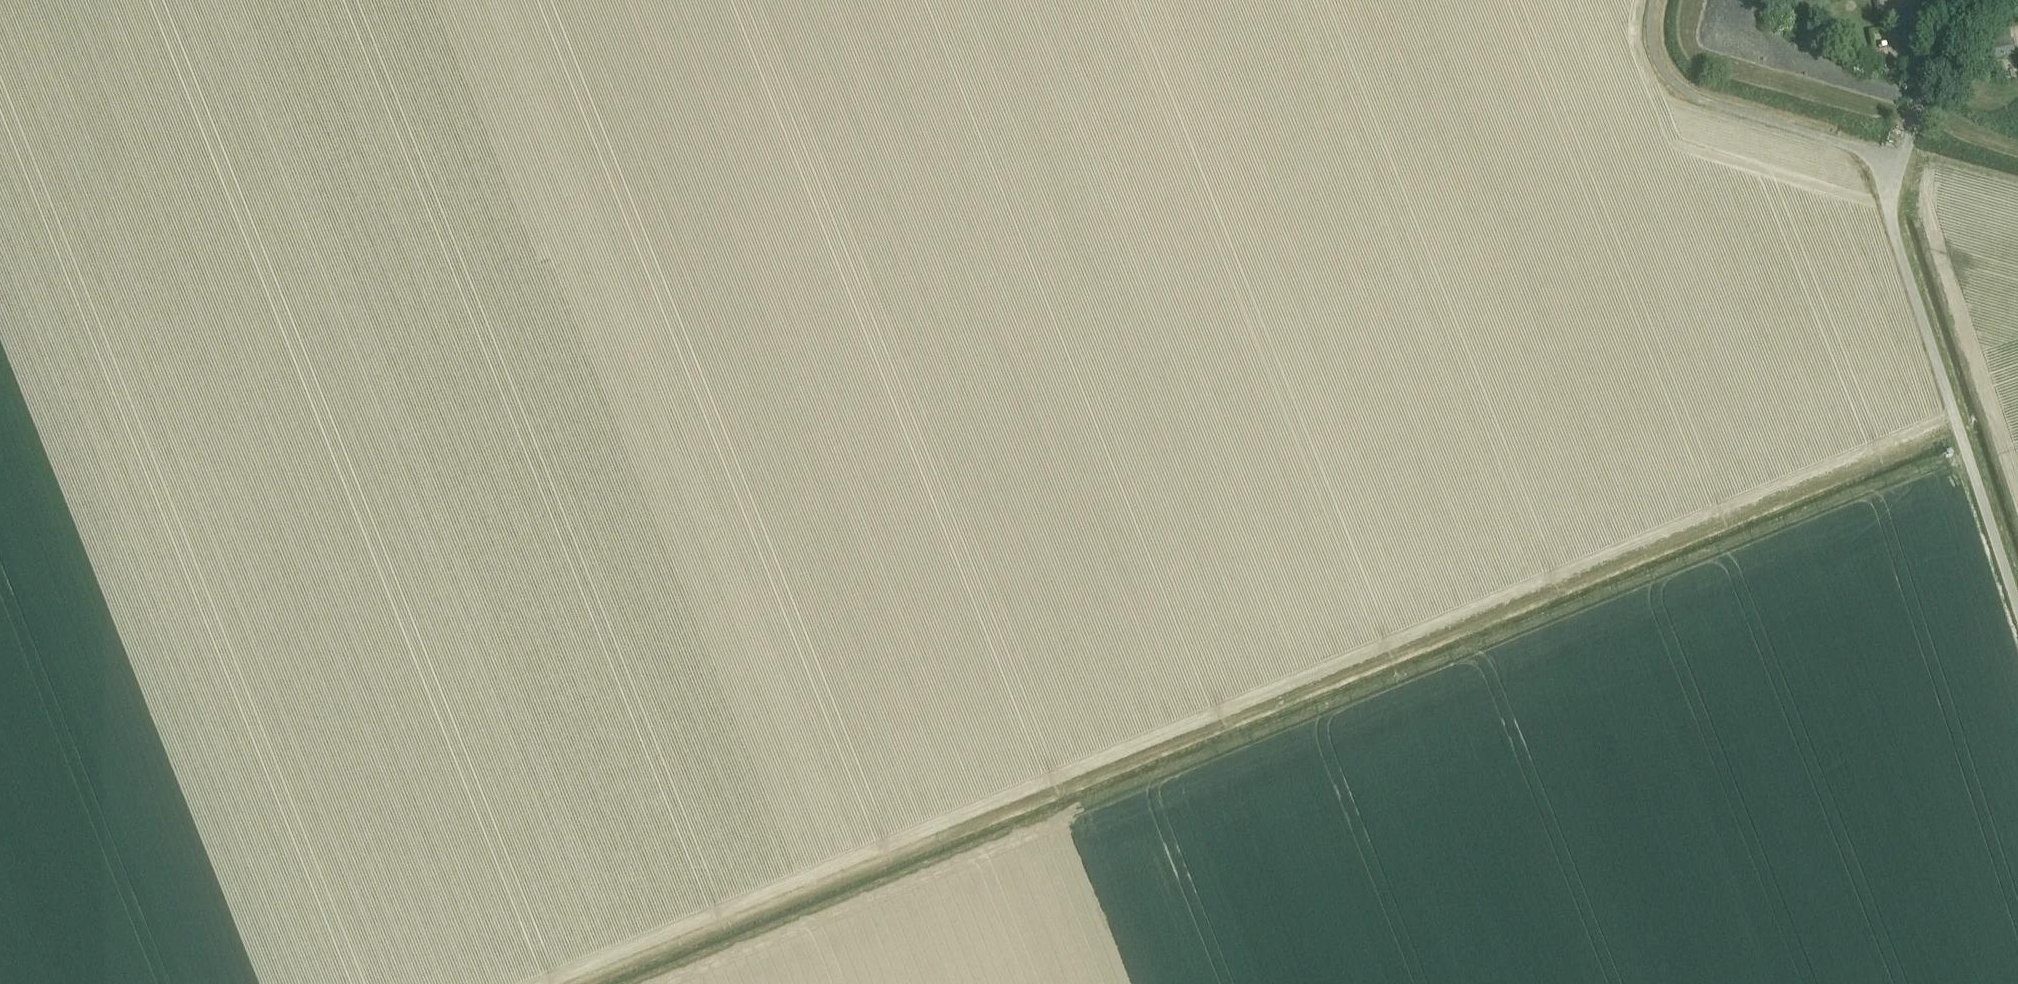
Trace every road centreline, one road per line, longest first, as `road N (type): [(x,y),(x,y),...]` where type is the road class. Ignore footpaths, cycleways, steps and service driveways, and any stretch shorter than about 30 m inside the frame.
road 1 (unclassified): [(1893,157),(1894,240),(2017,612)]

